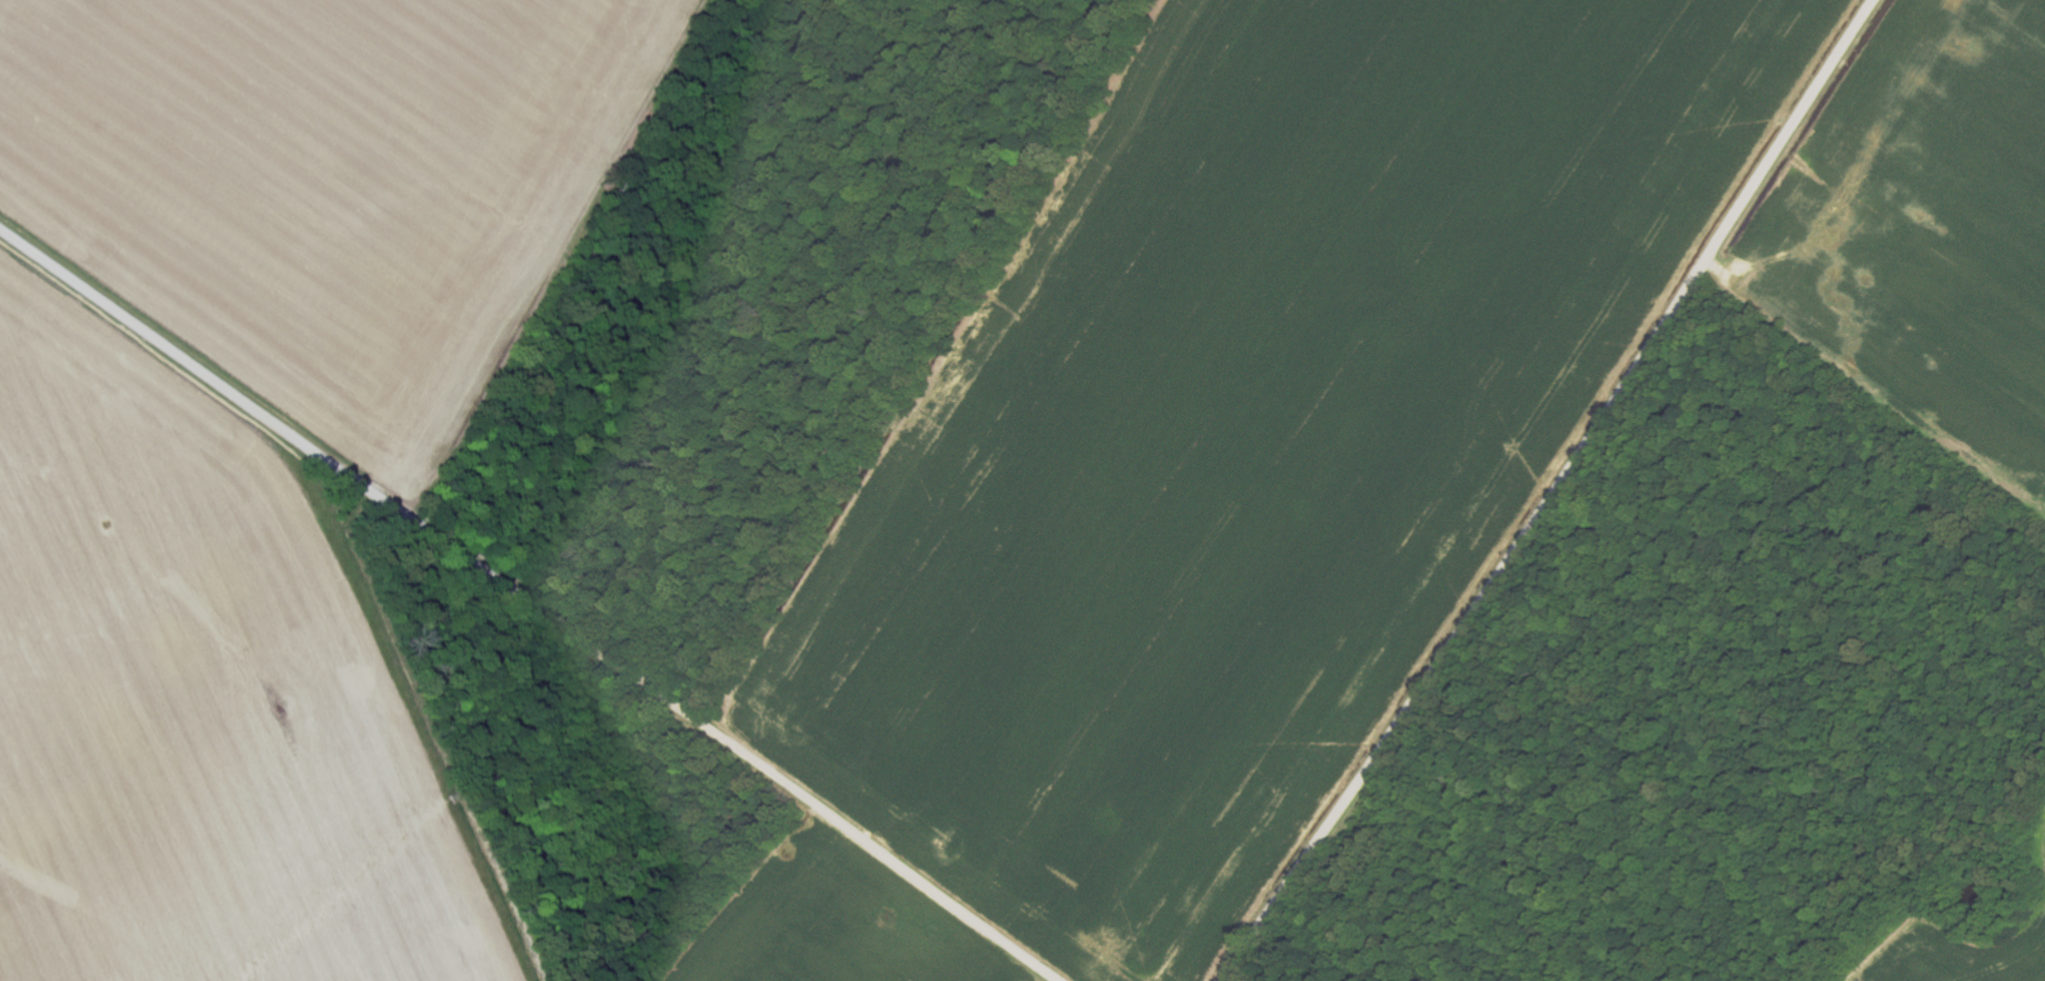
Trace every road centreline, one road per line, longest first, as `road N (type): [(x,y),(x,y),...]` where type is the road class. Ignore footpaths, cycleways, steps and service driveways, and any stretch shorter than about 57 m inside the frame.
road 1 (residential): [(0,230),(1057,980)]
road 2 (residential): [(1223,980),(1616,404),(1877,0)]

